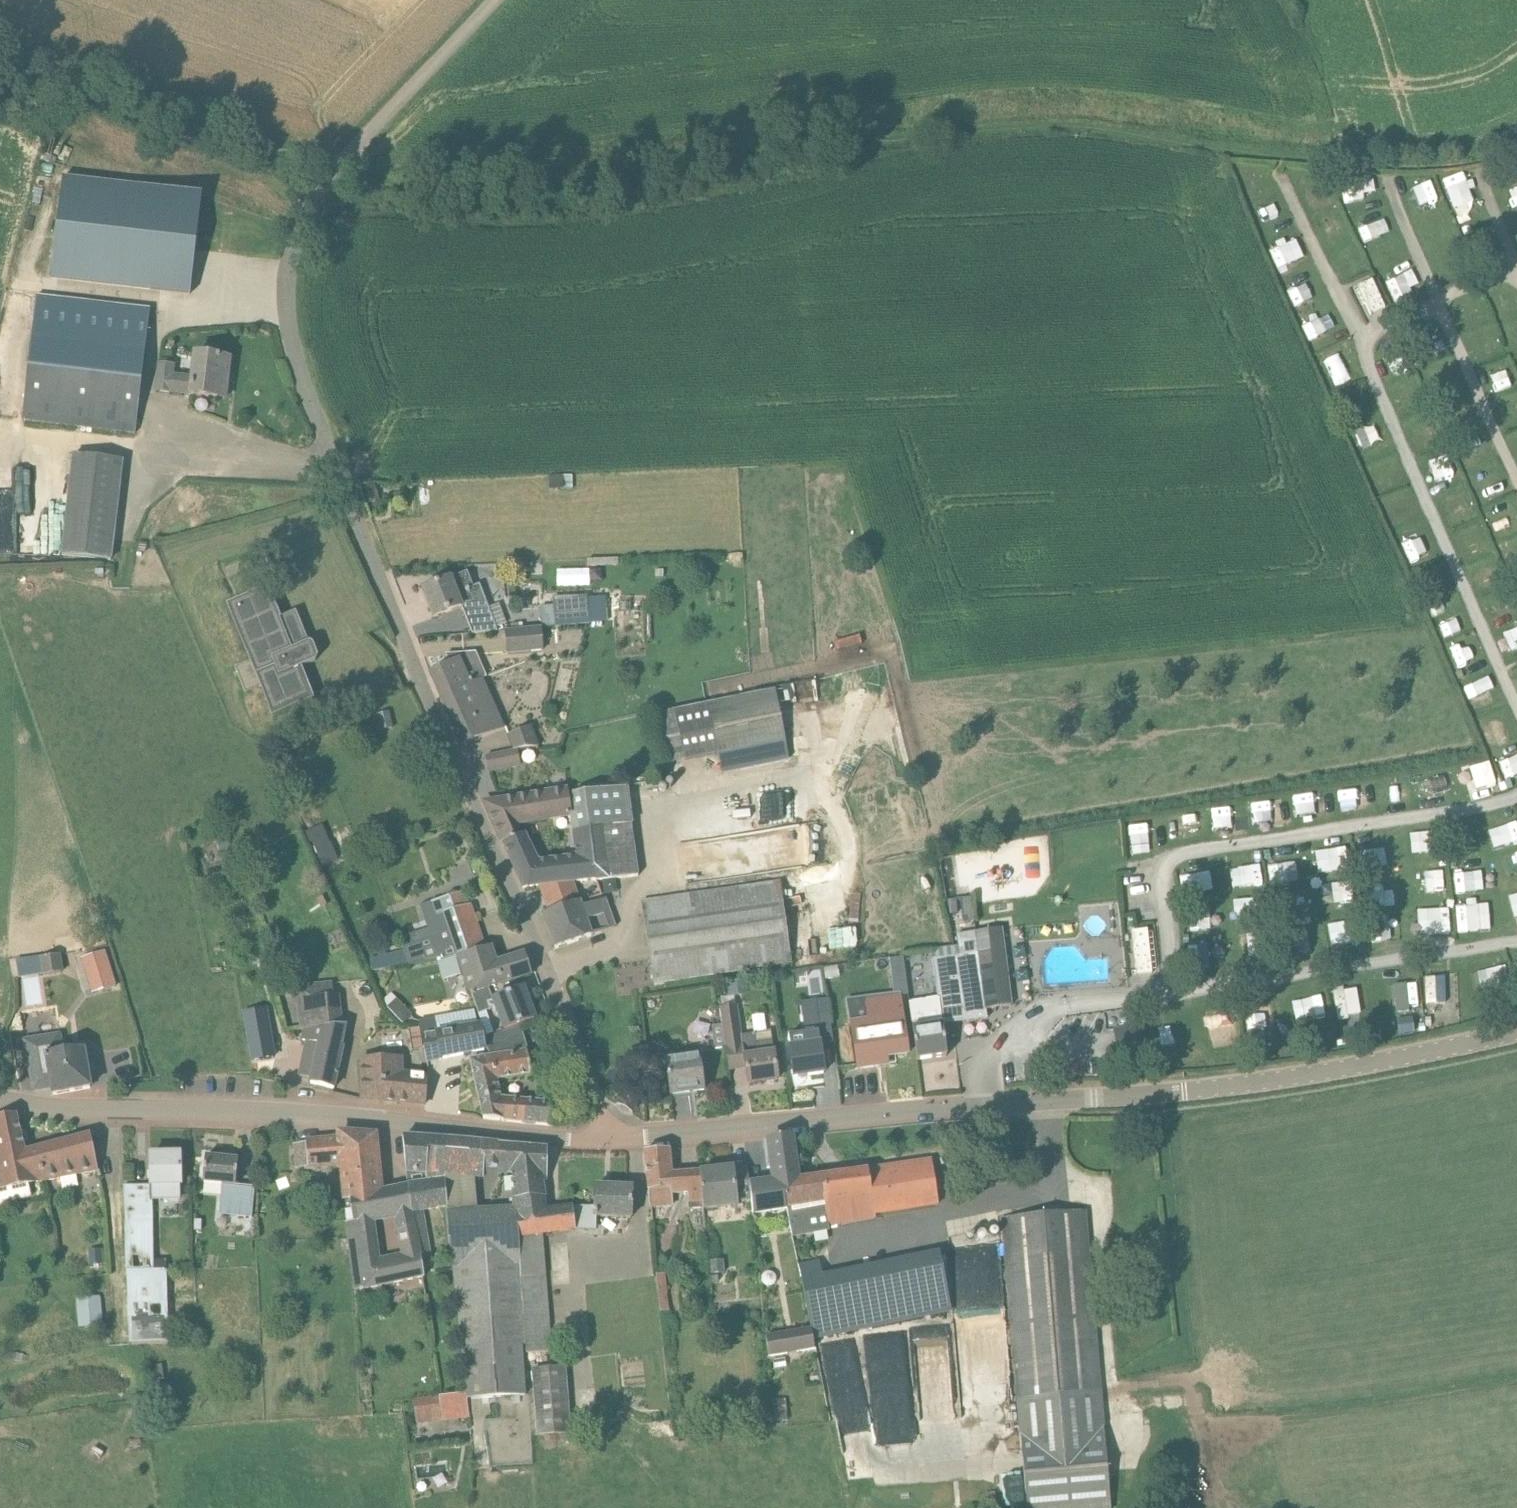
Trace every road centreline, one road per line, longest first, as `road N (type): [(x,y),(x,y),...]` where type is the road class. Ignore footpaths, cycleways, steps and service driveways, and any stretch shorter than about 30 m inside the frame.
road 1 (unclassified): [(606,1139),(544,963),(421,685),(308,401),(286,305),(307,212),(494,0)]
road 2 (unclassified): [(606,1139),(1246,1084),(1516,1031)]
road 3 (unclassified): [(558,1138),(329,1116),(0,1099)]

